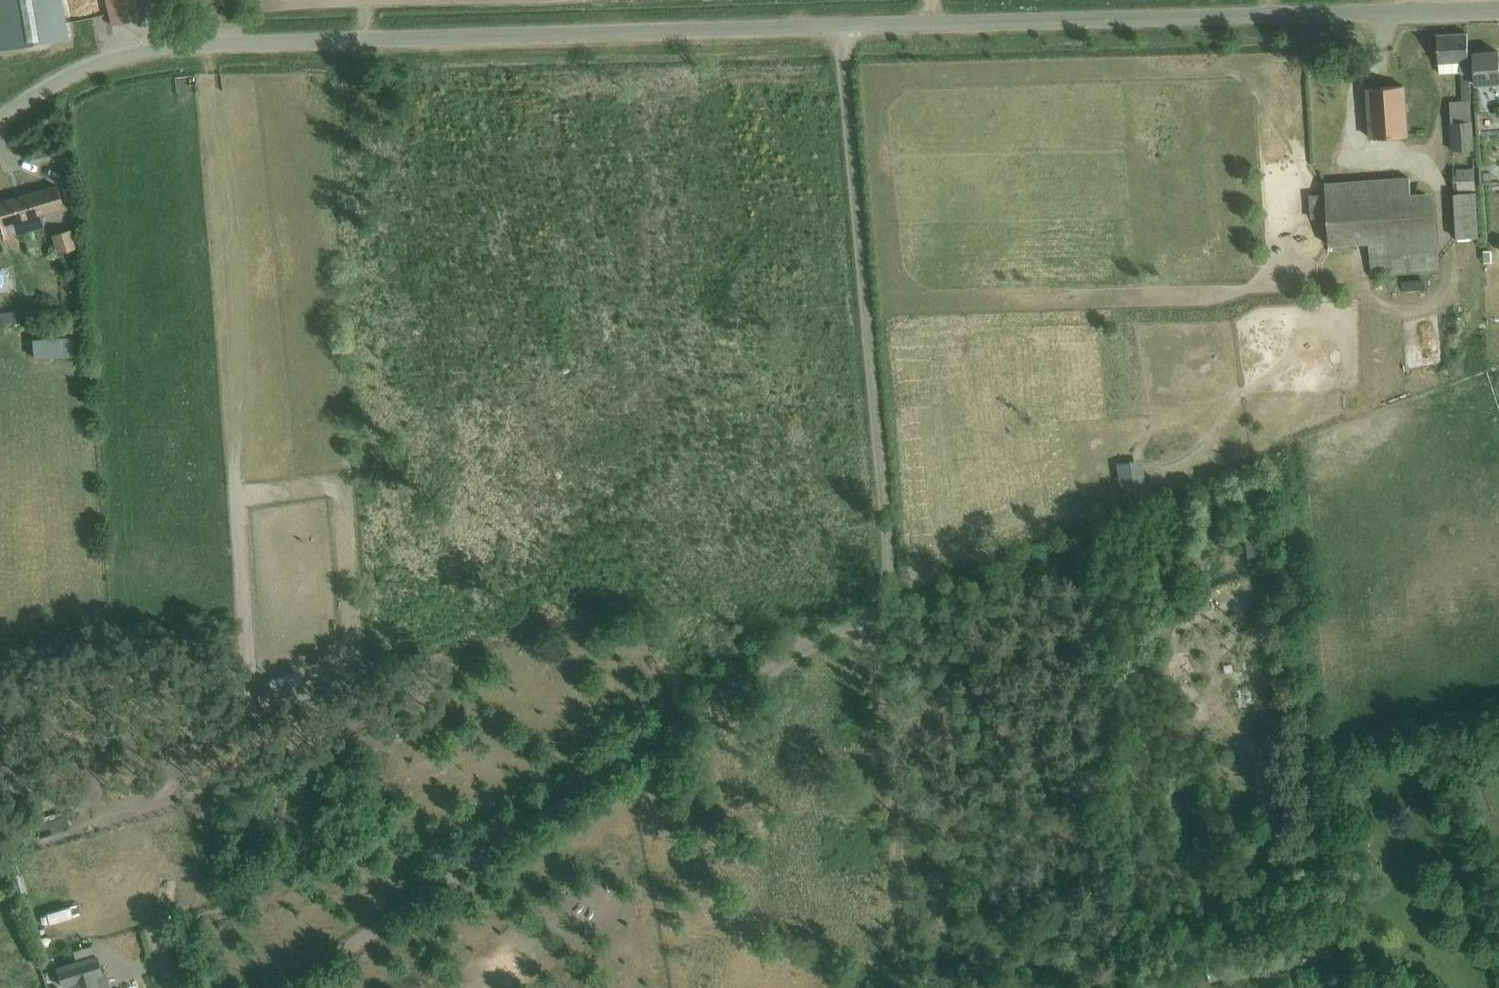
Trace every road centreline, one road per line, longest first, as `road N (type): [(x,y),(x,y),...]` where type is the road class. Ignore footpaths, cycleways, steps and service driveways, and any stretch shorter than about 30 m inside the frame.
road 1 (unclassified): [(282,987),(865,609),(878,578),(835,30)]
road 2 (unclassified): [(0,122),(102,66),(171,52),(835,30)]
road 3 (unclassified): [(835,30),(1498,13)]
road 4 (track): [(896,987),(865,609)]

